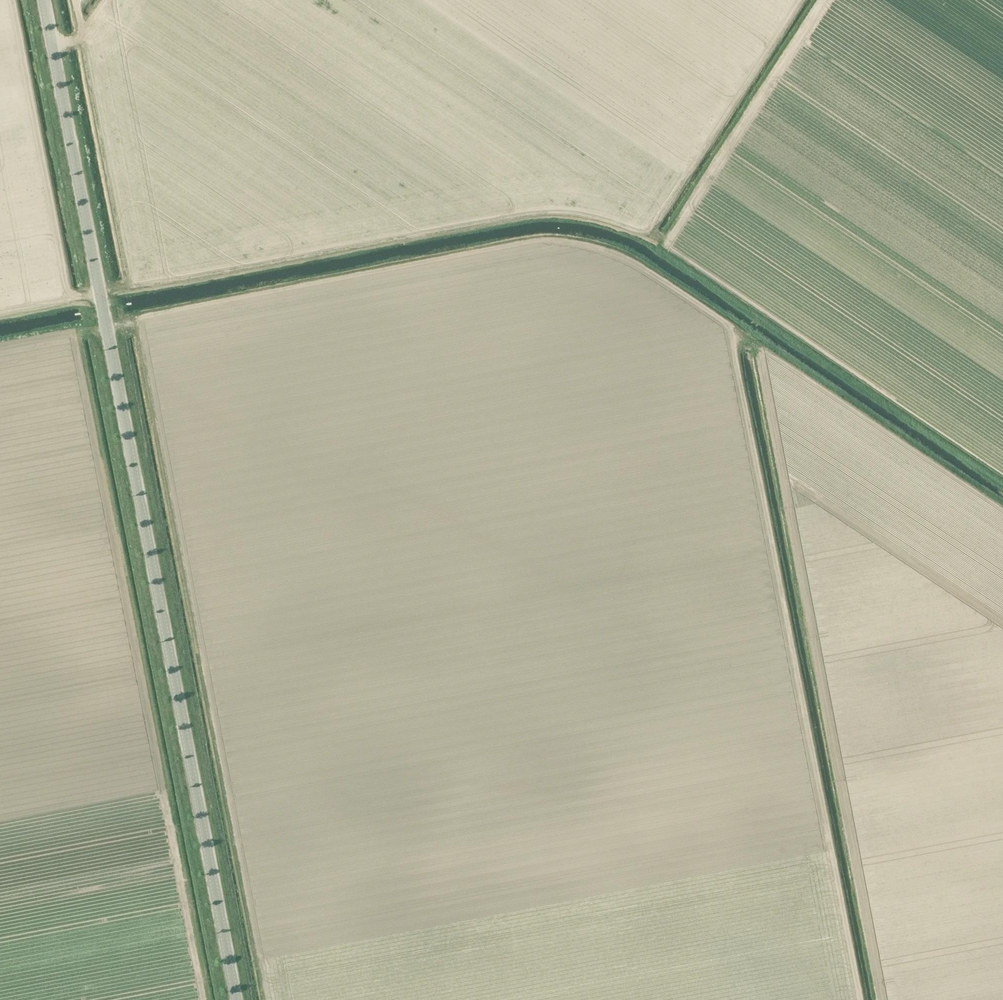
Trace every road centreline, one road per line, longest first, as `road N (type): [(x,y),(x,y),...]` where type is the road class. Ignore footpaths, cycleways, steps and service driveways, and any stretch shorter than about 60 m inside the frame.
road 1 (tertiary): [(236,999),(43,0)]

